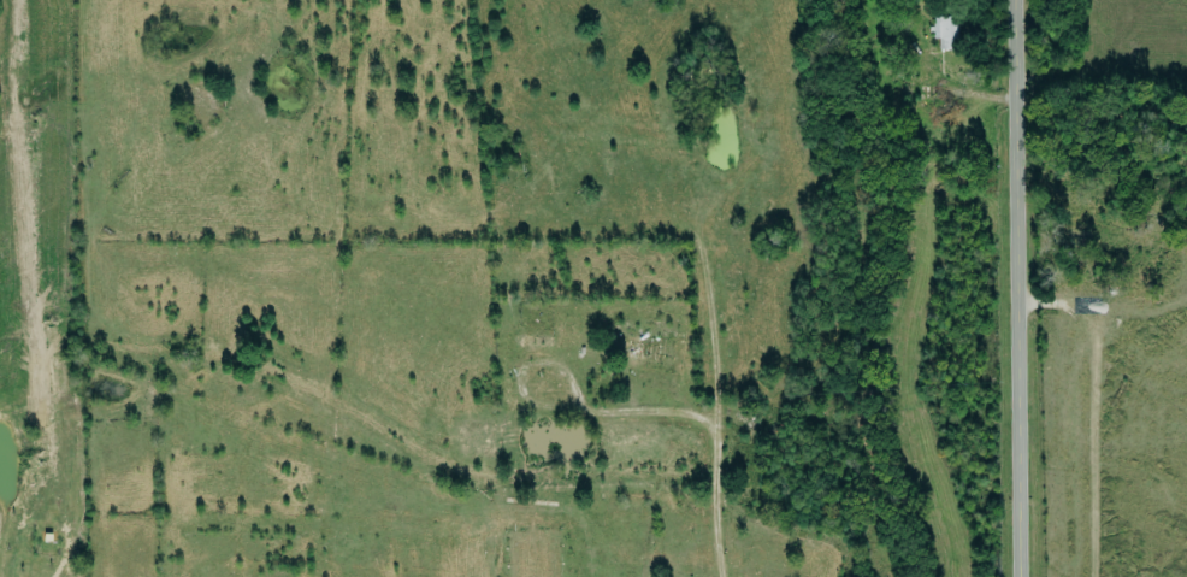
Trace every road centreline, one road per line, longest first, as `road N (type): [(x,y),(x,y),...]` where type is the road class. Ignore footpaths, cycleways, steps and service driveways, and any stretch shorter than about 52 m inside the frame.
road 1 (secondary): [(1018,576),(1012,0)]

